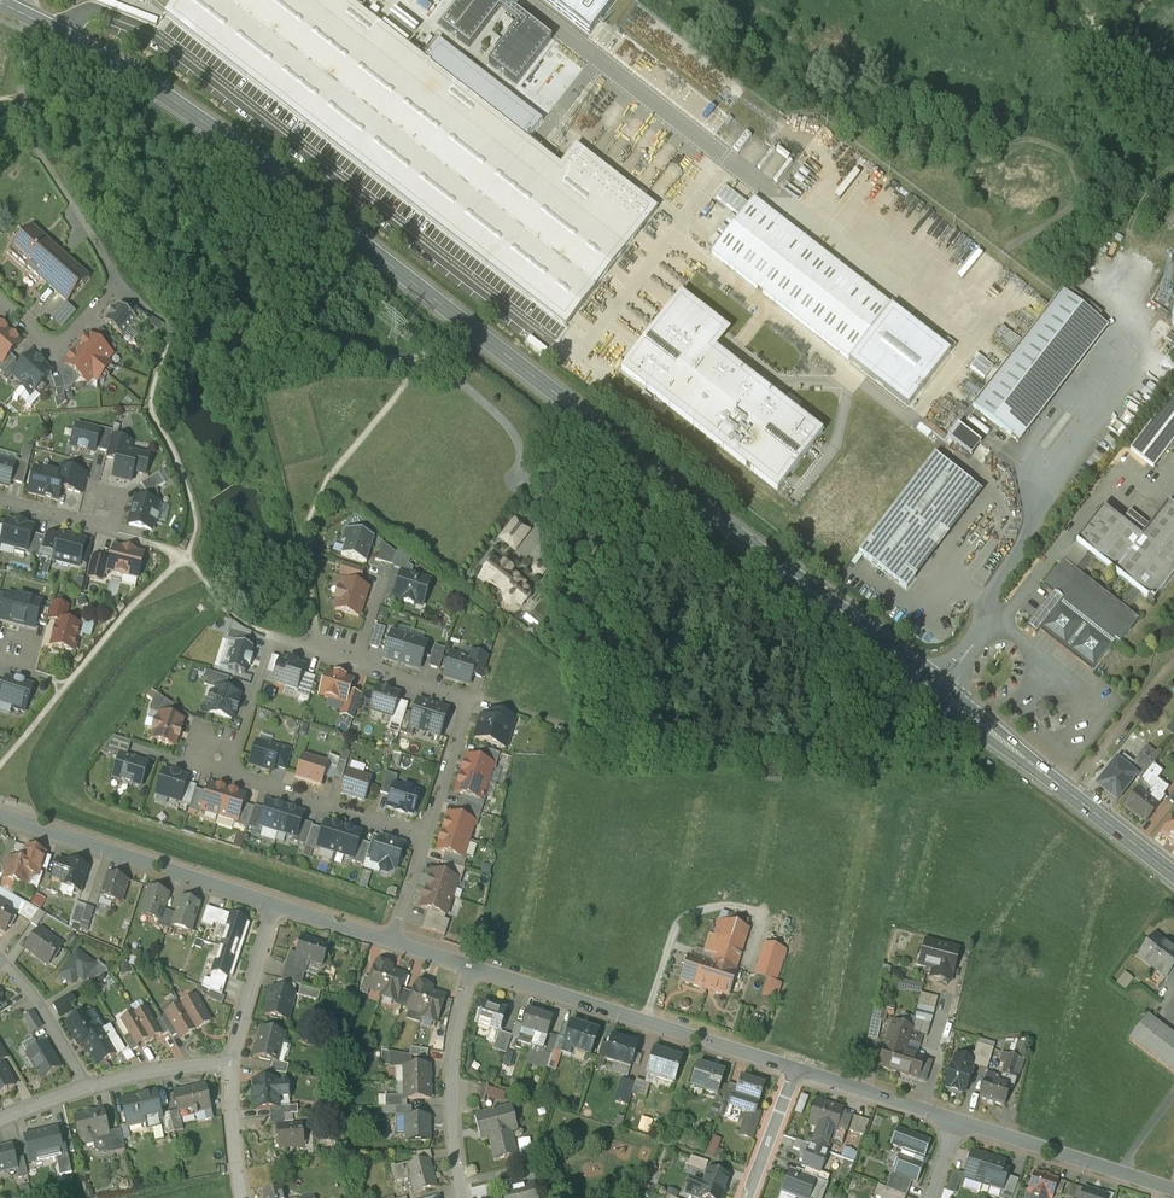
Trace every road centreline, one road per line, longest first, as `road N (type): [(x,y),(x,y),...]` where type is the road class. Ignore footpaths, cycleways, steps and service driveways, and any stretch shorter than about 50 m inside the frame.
road 1 (secondary): [(0,3),(153,86),(234,145),(1173,876)]
road 2 (residential): [(537,986),(578,854),(600,845),(903,918),(918,847),(1072,886),(1020,1139)]
road 3 (residential): [(0,815),(278,906)]
road 4 (residential): [(537,986),(792,1065)]
road 5 (residential): [(429,830),(463,702),(355,664)]
road 6 (residential): [(429,830),(198,757)]
road 7 (residential): [(472,966),(452,1068),(463,1197)]
road 8 (residential): [(792,1065),(956,1118)]
road 9 (residential): [(0,300),(55,351),(115,283)]
road 10 (residential): [(278,906),(230,1063)]
road 11 (residential): [(1020,1139),(1173,1189)]
road 12 (residential): [(85,1087),(34,994),(0,961)]
road 13 (residential): [(230,1063),(185,1064),(85,1087)]
road 14 (residential): [(741,1197),(792,1065)]
road 15 (residential): [(230,1063),(244,1197)]
road 16 (residential): [(278,906),(395,943)]

